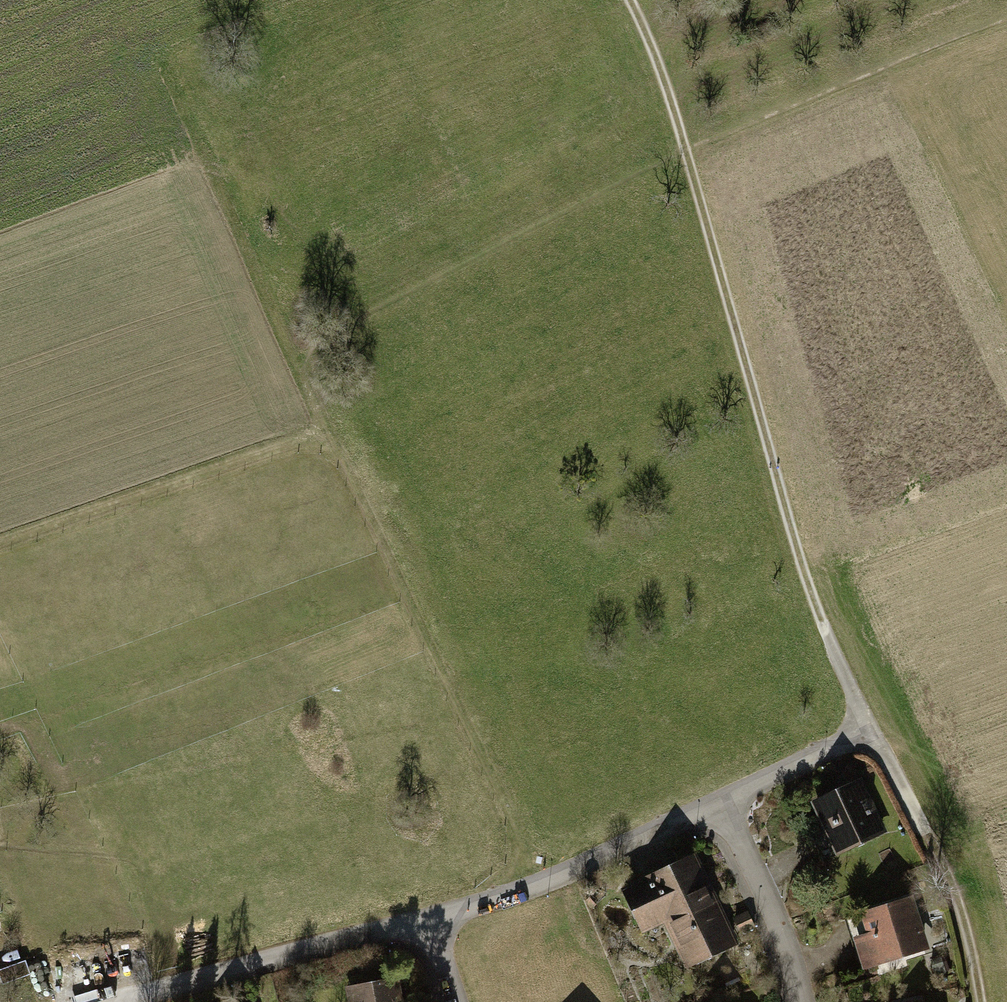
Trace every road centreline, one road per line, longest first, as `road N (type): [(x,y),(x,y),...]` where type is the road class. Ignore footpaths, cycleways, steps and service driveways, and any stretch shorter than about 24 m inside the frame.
road 1 (track): [(632,0),(690,147),(804,568),(869,730),(939,861),(981,1001)]
road 2 (track): [(1006,15),(690,147),(321,342),(306,379),(330,436)]
road 3 (track): [(330,436),(524,844),(530,884)]
road 4 (track): [(330,436),(0,545)]
road 5 (residential): [(431,922),(725,802)]
road 6 (residential): [(136,1001),(431,922)]
road 7 (residential): [(725,802),(789,950),(800,1001)]
road 8 (residential): [(725,802),(869,730)]

